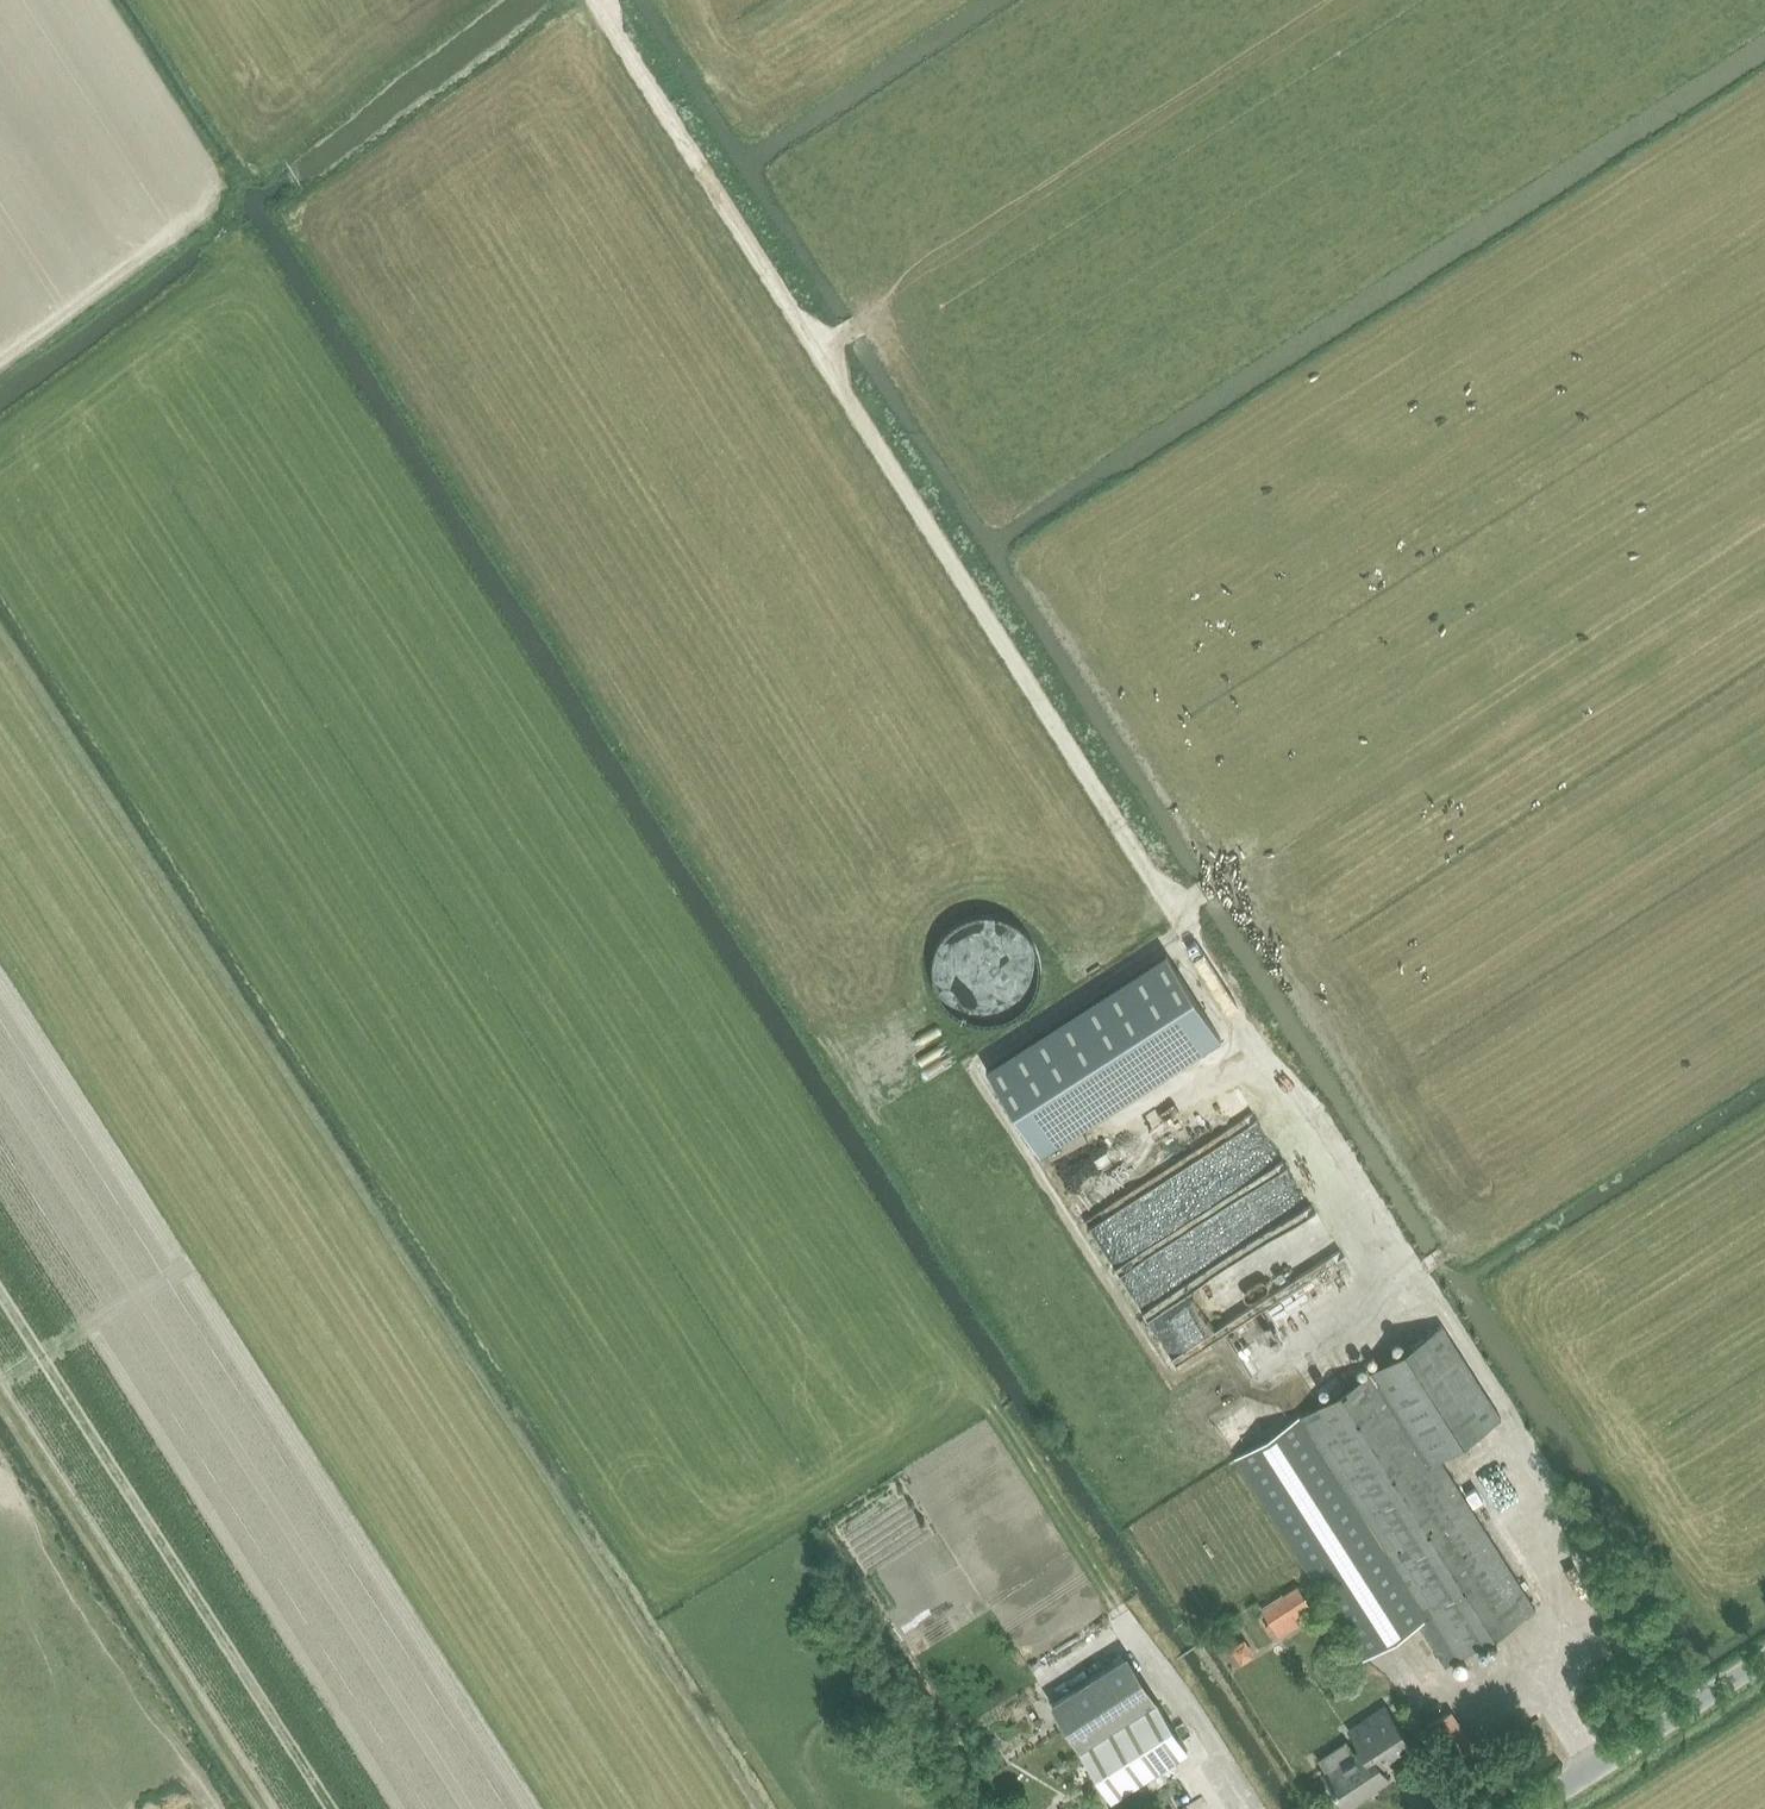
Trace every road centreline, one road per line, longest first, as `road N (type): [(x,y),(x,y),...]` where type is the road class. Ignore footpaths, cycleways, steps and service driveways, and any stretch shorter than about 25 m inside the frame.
road 1 (unclassified): [(1552,1808),(1764,1671)]

